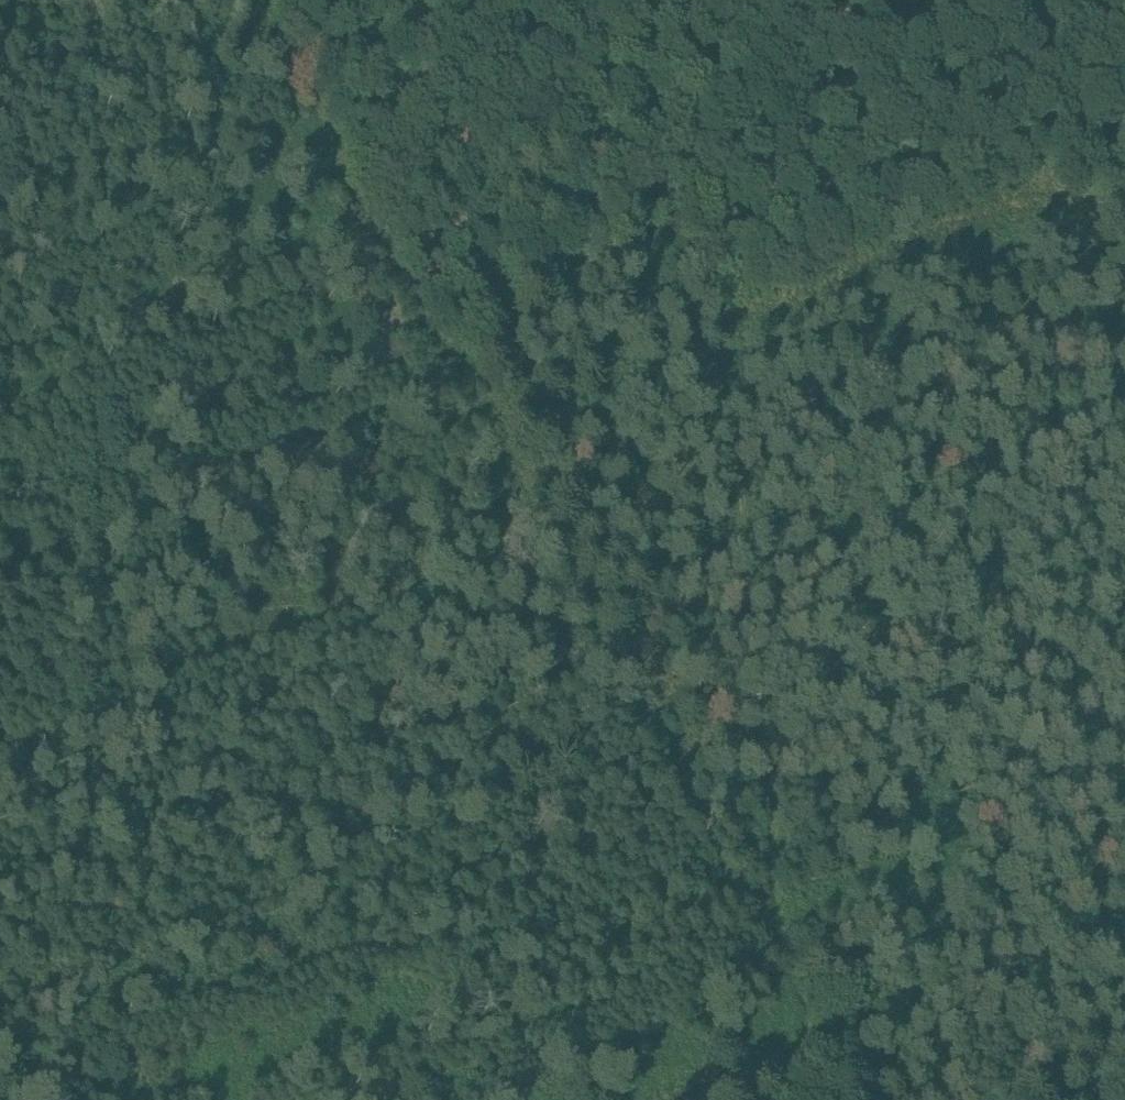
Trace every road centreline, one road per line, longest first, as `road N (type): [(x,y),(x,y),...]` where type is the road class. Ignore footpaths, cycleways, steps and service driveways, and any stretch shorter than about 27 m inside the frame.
road 1 (track): [(823,1003),(789,1040),(689,1099)]

